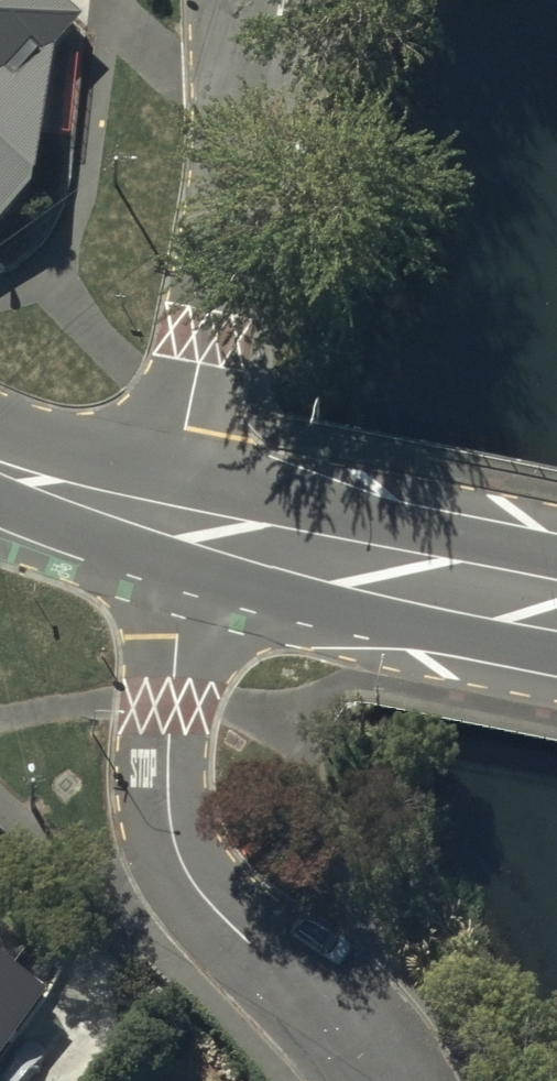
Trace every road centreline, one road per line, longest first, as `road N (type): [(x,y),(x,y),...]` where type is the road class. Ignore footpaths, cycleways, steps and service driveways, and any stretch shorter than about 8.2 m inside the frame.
road 1 (residential): [(182,526),(171,741),(178,853),(195,888),(231,928),(380,1080)]
road 2 (residential): [(182,526),(197,362),(254,0)]
road 3 (tertiary): [(556,609),(182,526)]
road 4 (tertiary): [(182,526),(0,461)]

